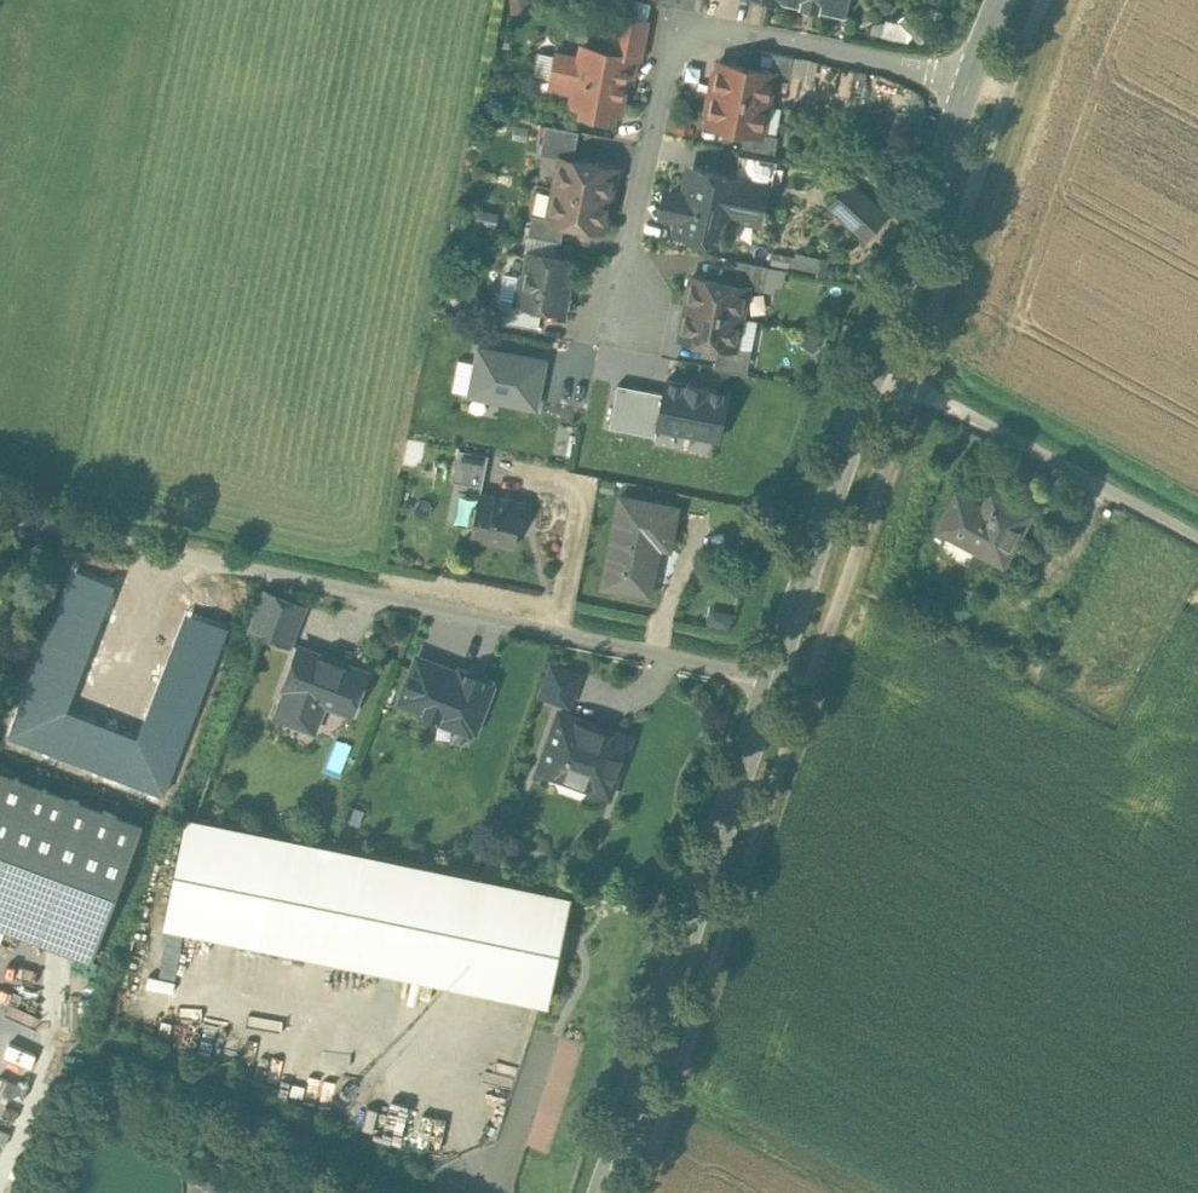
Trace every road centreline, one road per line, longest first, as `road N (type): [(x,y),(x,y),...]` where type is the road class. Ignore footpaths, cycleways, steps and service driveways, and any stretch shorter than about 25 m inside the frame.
road 1 (unclassified): [(773,674),(0,515)]
road 2 (tertiary): [(773,674),(969,79)]
road 3 (residential): [(619,301),(666,68),(692,42),(737,30),(969,79)]
road 4 (tertiary): [(599,1192),(773,674)]
road 5 (track): [(1197,539),(875,365)]

